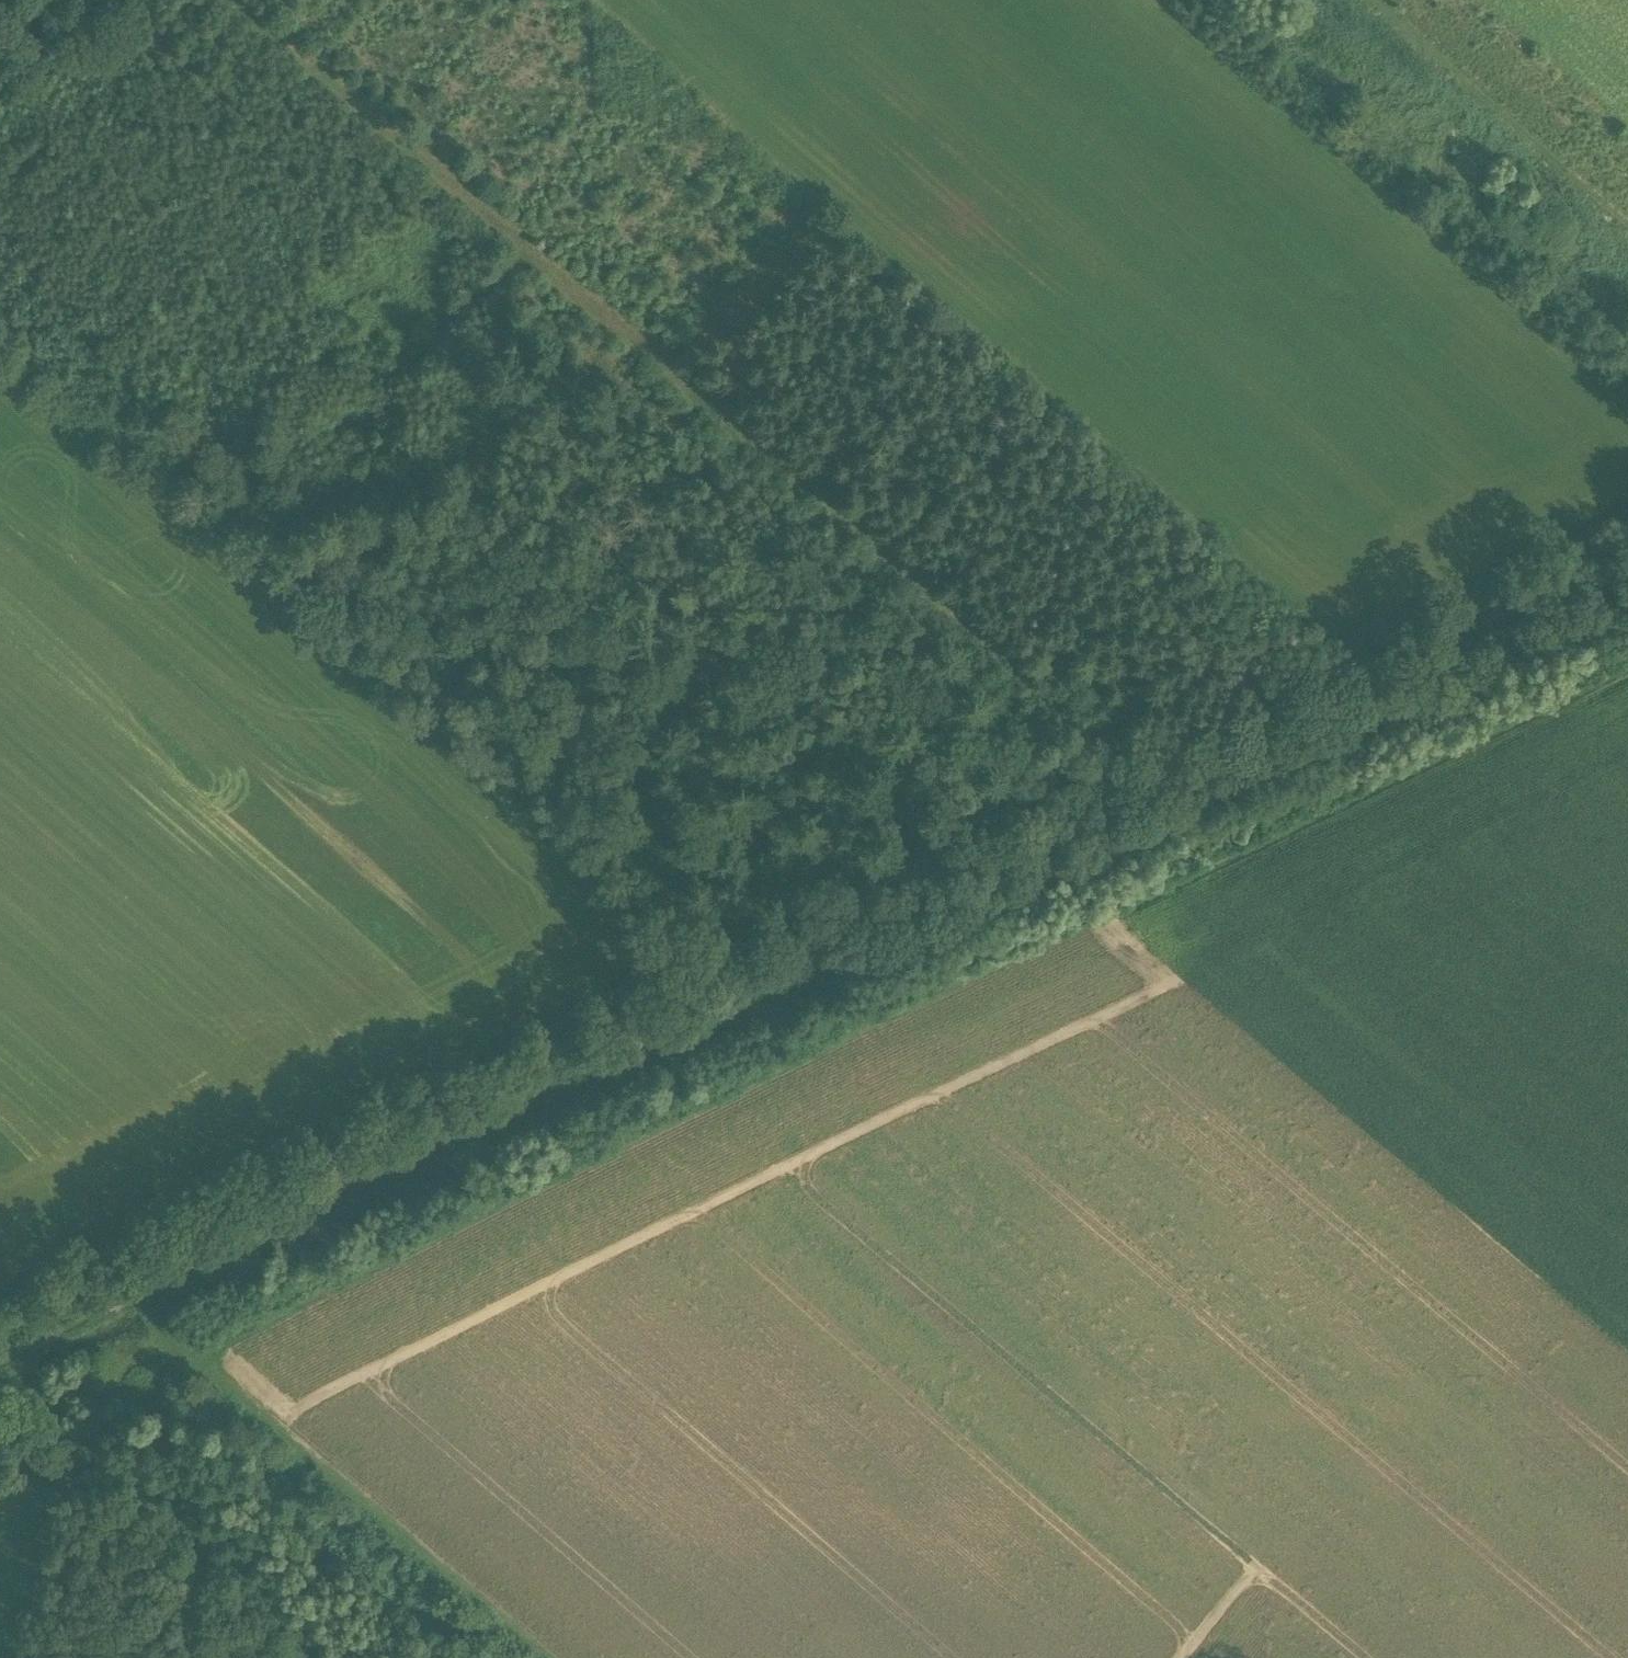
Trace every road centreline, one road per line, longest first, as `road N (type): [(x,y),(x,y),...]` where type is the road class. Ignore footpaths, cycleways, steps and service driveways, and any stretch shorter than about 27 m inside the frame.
road 1 (track): [(160,1340),(120,1373),(54,1482),(0,1501)]

